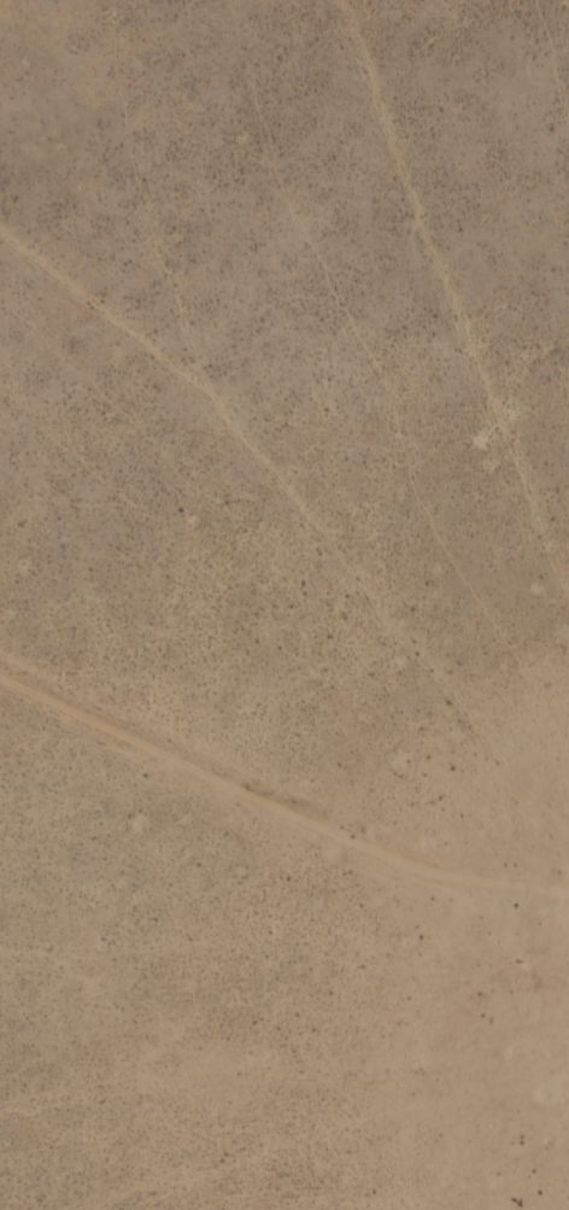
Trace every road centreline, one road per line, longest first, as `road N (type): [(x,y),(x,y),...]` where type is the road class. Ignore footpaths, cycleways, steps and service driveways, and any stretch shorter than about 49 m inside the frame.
road 1 (track): [(568,896),(418,869),(0,680)]

